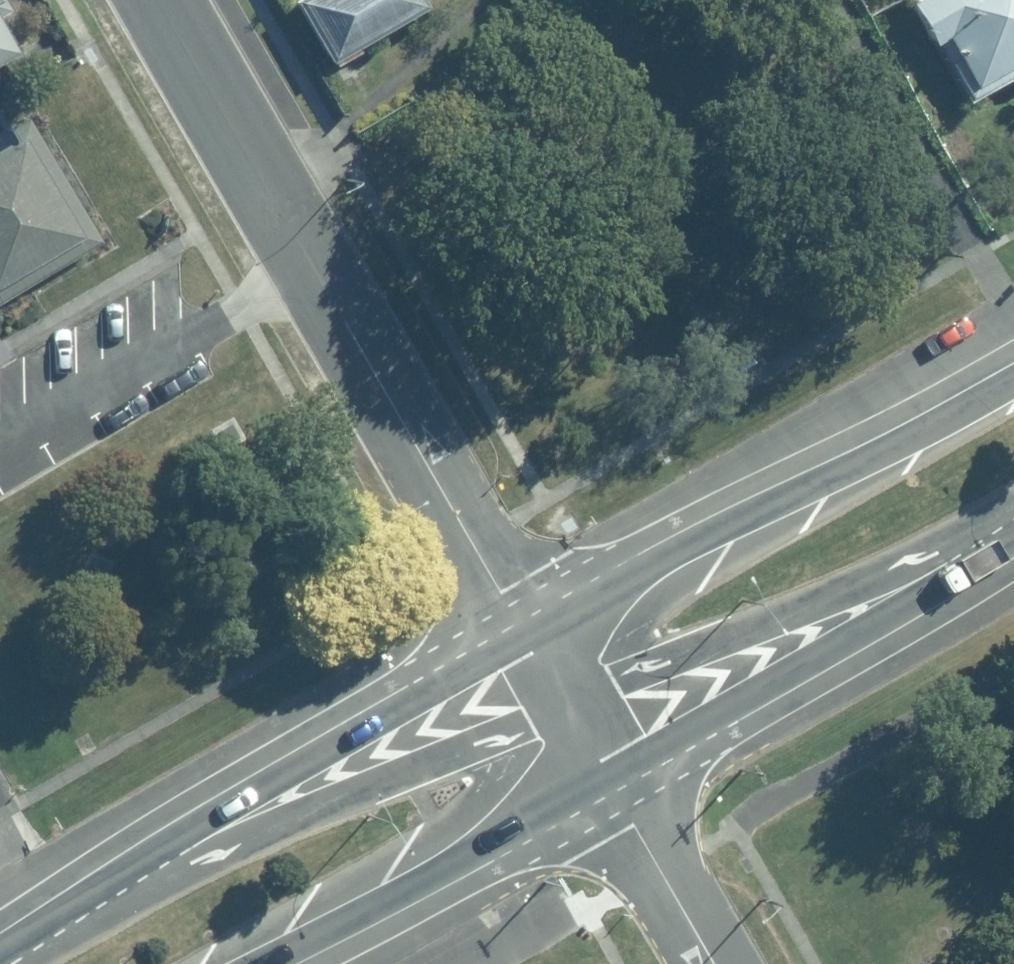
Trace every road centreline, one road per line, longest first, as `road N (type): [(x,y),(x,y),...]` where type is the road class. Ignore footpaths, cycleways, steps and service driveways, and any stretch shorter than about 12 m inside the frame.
road 1 (primary): [(530,647),(1013,368)]
road 2 (primary): [(49,924),(530,647)]
road 3 (primary): [(1013,528),(598,768)]
road 4 (residential): [(530,647),(311,266)]
road 5 (primary): [(598,768),(257,963)]
road 6 (residential): [(830,0),(1013,321)]
road 7 (unclassified): [(0,449),(311,266)]
road 8 (residential): [(311,266),(156,0)]
road 9 (residential): [(713,963),(598,768)]
road 10 (residential): [(598,768),(530,647)]

